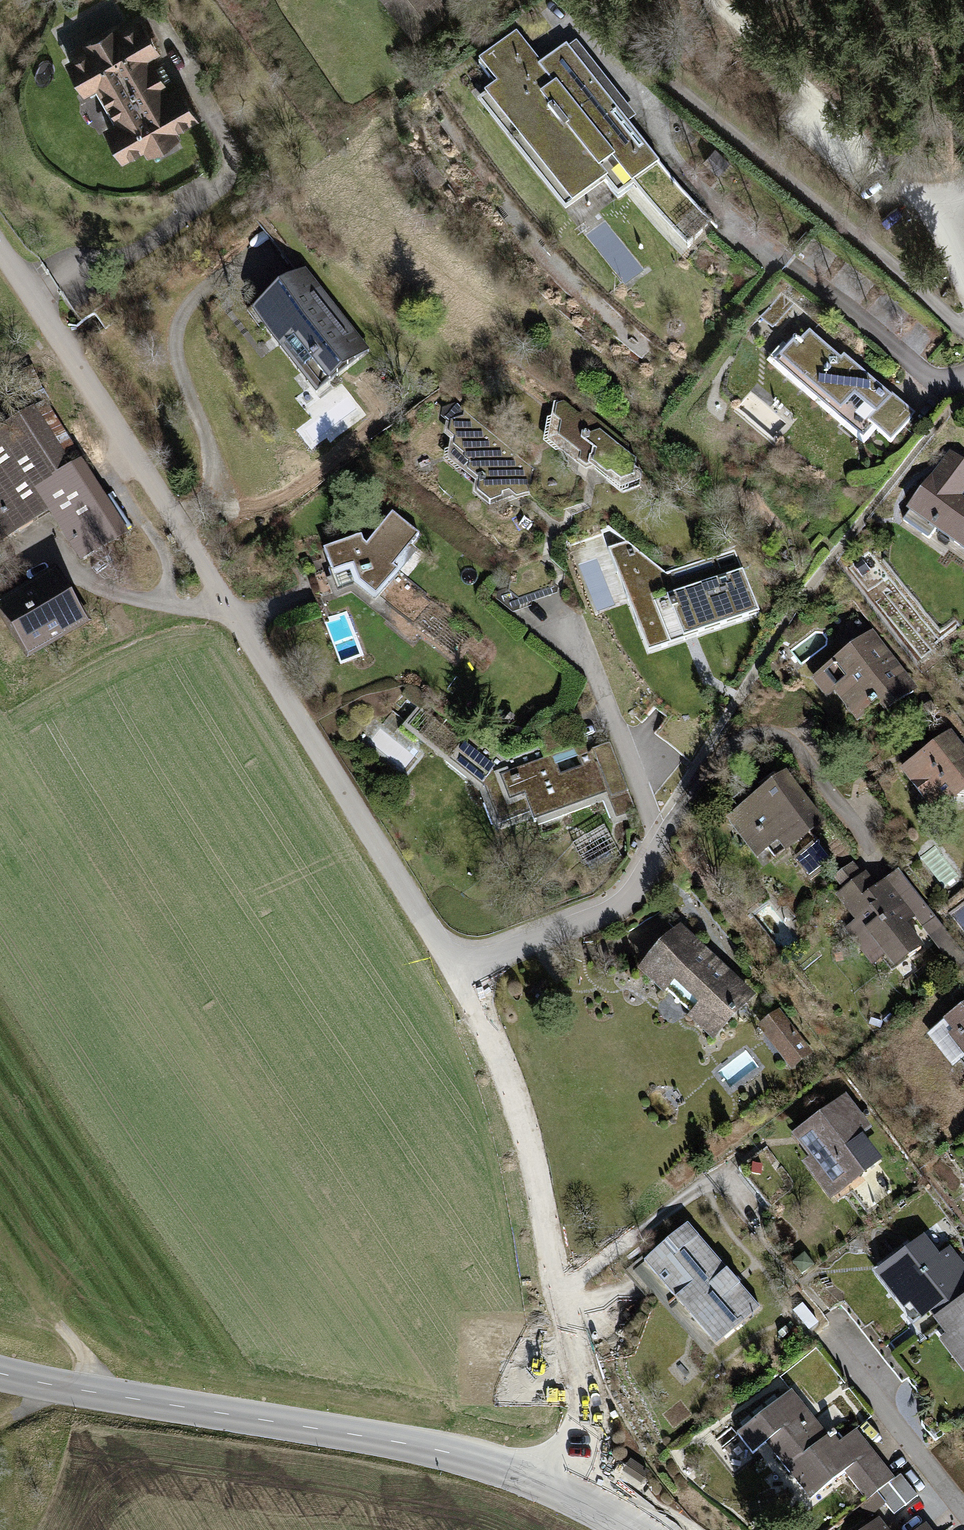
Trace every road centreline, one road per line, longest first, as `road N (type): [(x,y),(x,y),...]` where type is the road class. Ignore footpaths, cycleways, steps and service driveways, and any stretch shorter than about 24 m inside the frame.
road 1 (residential): [(462,969),(180,514),(0,248)]
road 2 (tertiary): [(561,1489),(450,1452),(0,1374)]
road 3 (residential): [(561,1489),(586,1421),(558,1263),(504,1064),(462,969)]
road 4 (residential): [(579,0),(892,259)]
road 5 (track): [(691,0),(808,133),(939,204),(963,190)]
road 6 (residential): [(660,841),(733,744),(775,734),(794,746),(868,845)]
road 7 (residential): [(660,841),(586,659),(544,611)]
road 8 (residential): [(462,969),(616,904),(660,841)]
road 9 (track): [(98,1396),(91,1363),(0,1226)]
road 10 (residential): [(806,276),(929,376),(963,382)]
road 11 (residential): [(963,1501),(854,1354)]

